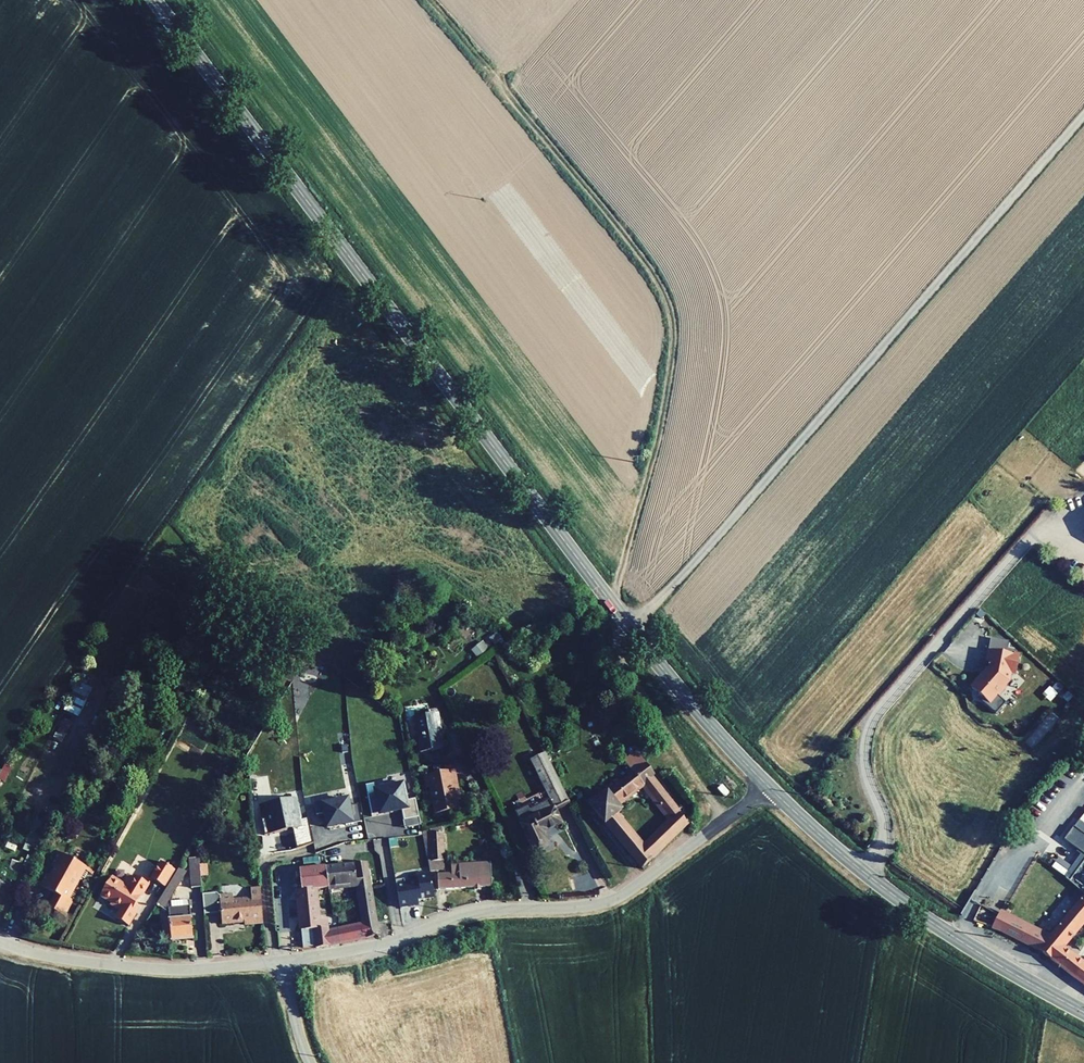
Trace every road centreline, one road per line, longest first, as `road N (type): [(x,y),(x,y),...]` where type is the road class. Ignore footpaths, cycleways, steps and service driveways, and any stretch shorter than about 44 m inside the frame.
road 1 (secondary): [(154,0),(664,672),(770,788)]
road 2 (track): [(612,604),(672,370),(675,321),(665,287),(427,0)]
road 3 (track): [(1083,119),(632,630)]
road 4 (residential): [(285,961),(387,943),(470,913),(612,900),(770,788)]
road 5 (secondary): [(770,788),(893,895),(1083,1013)]
road 6 (residential): [(0,940),(147,967),(285,961)]

